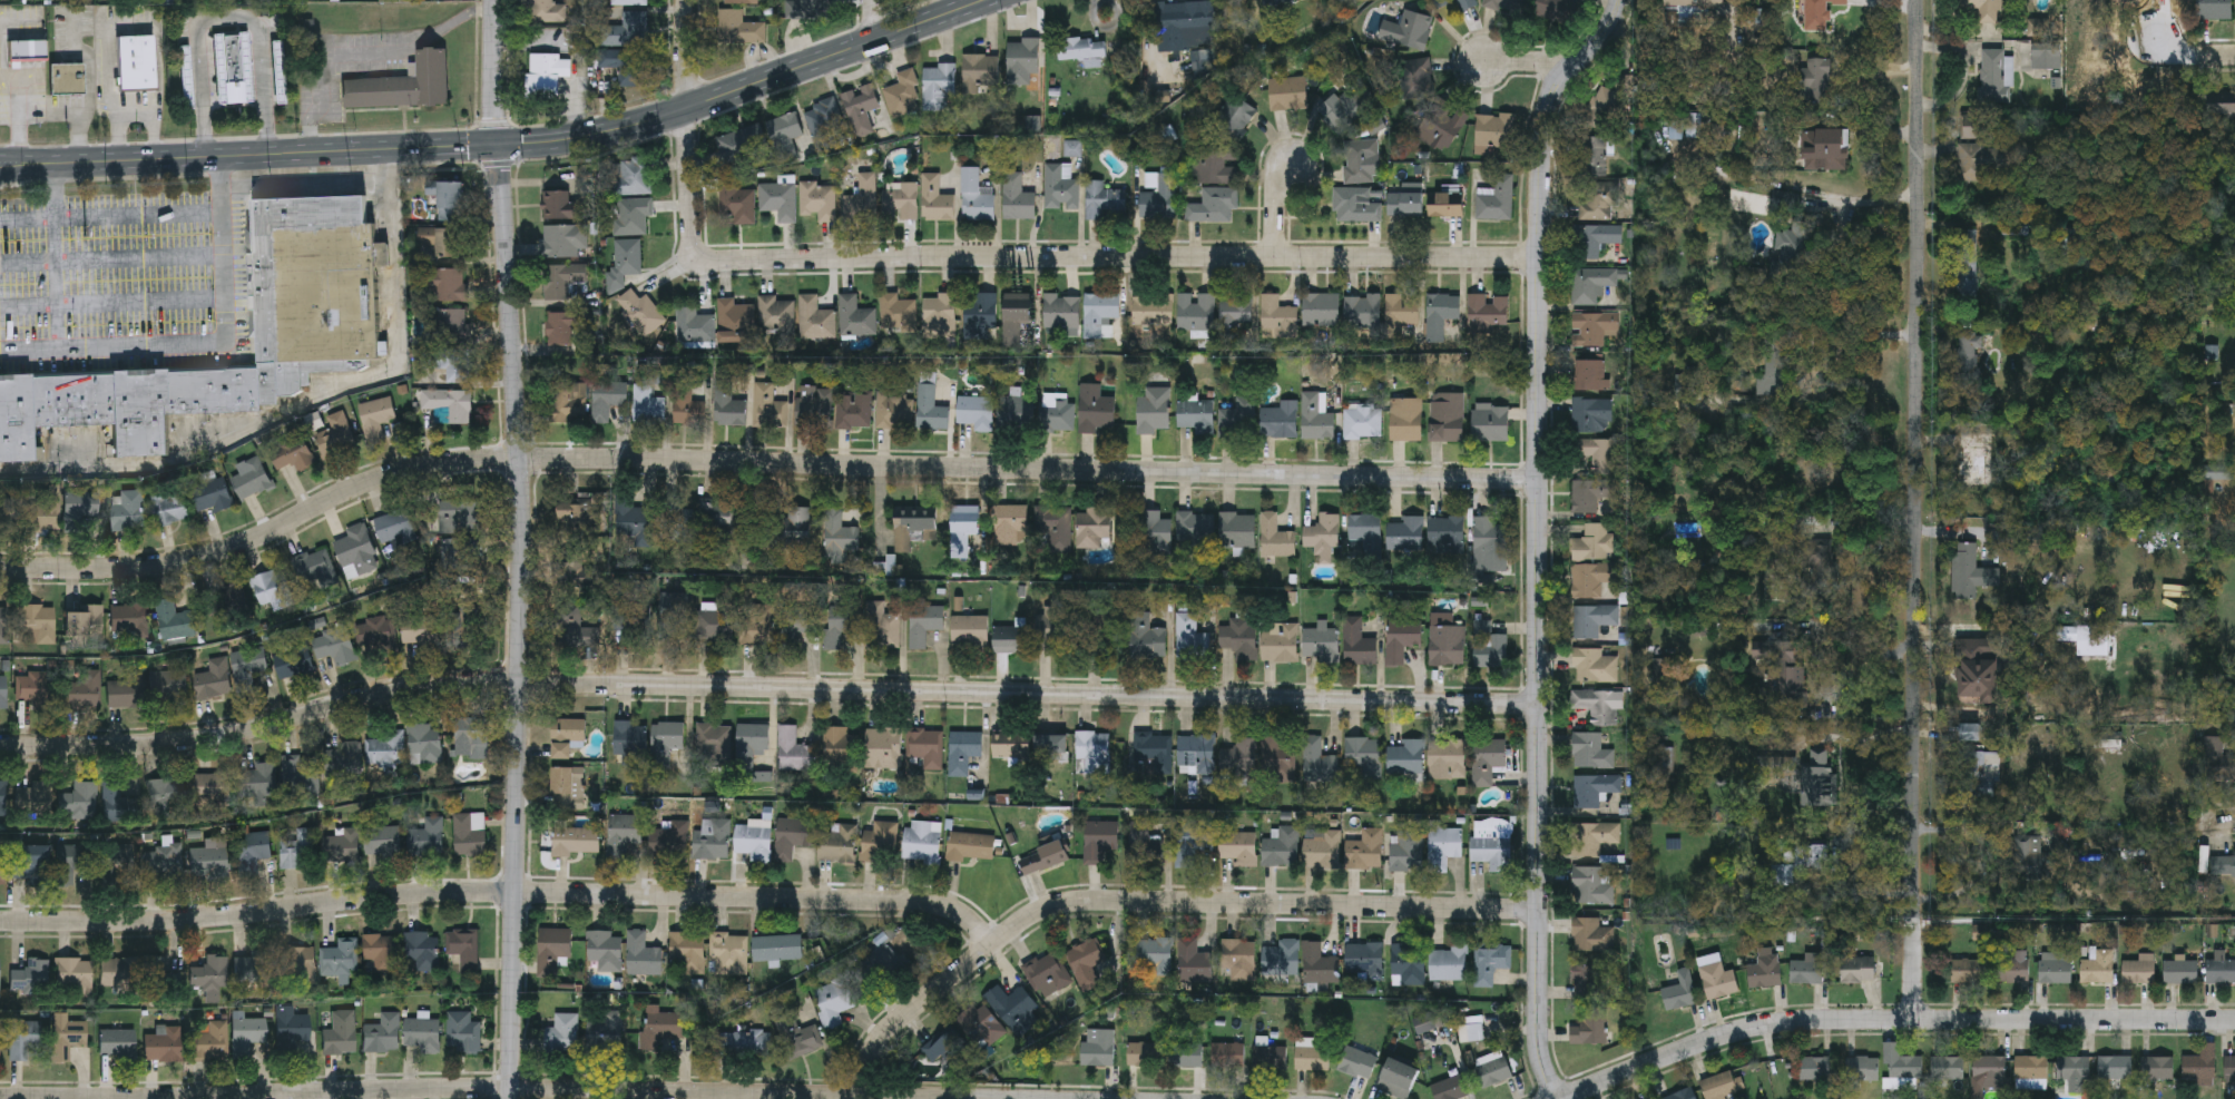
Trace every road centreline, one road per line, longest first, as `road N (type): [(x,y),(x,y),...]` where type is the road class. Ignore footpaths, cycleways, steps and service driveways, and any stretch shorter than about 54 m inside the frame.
road 1 (residential): [(1539,482),(519,459),(404,473),(206,557),(137,569),(0,568)]
road 2 (residential): [(1539,706),(519,684),(406,690),(209,738),(0,745)]
road 3 (residential): [(1621,0),(1557,95),(1542,144),(1538,1027),(1557,1098)]
road 4 (residential): [(493,0),(521,581),(510,1098)]
road 5 (residential): [(1919,0),(1914,1021)]
road 6 (residential): [(992,948),(961,915),(924,903),(398,895),(188,920),(0,921)]
road 7 (secondary): [(977,0),(685,109),(569,136),(0,167)]
road 8 (residential): [(1541,256),(716,261),(695,245),(685,109)]
road 9 (residential): [(964,1098),(510,1090),(0,1098)]
road 10 (residential): [(1539,911),(1062,904),(1039,912),(881,1040),(867,1097)]
road 11 (residential): [(2234,1021),(1762,1022),(1564,1098)]

